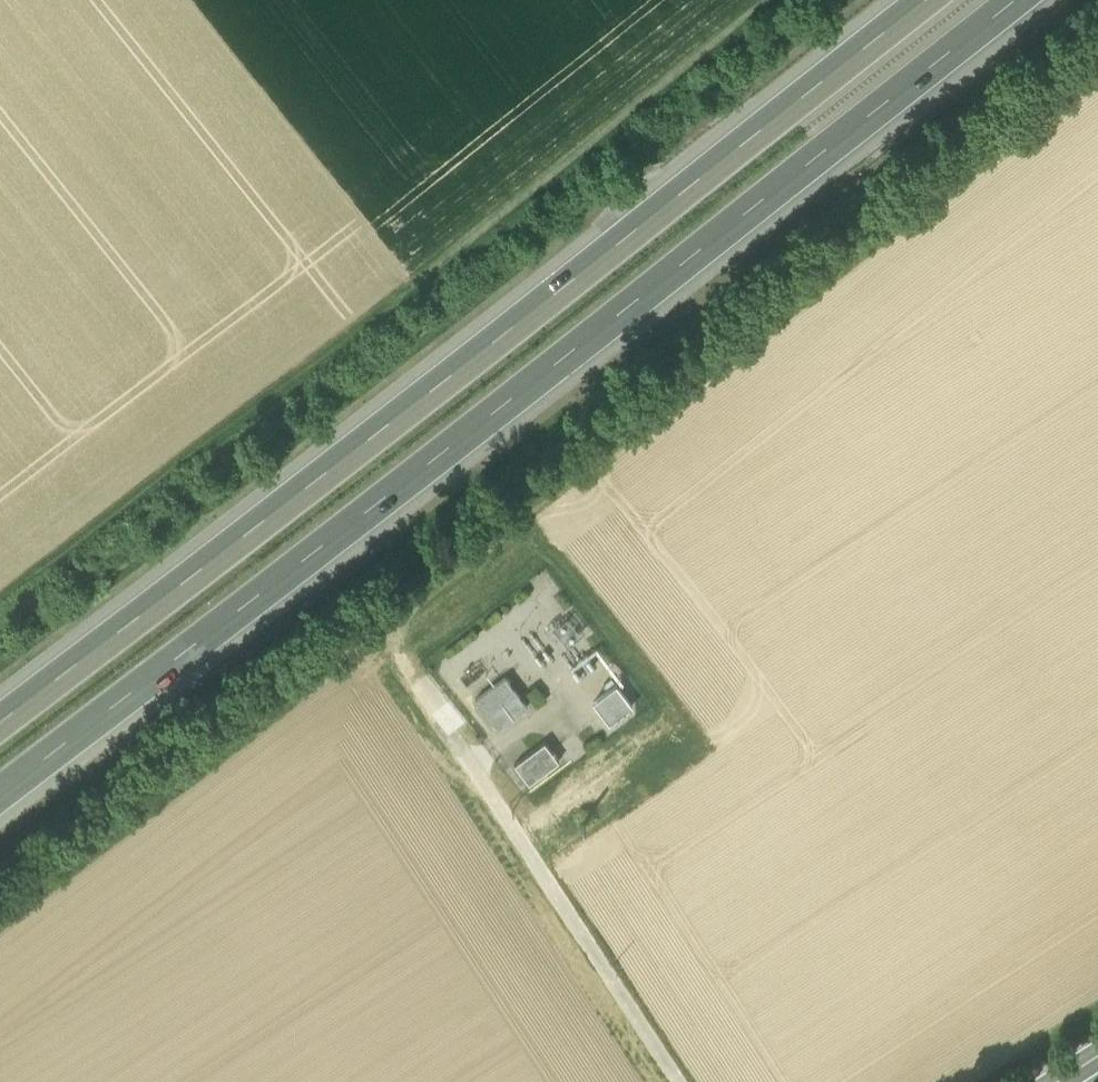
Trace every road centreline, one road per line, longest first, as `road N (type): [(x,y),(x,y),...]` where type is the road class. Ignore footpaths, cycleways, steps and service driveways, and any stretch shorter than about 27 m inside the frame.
road 1 (motorway): [(0,797),(1021,0)]
road 2 (motorway): [(931,0),(0,726)]
road 3 (track): [(0,602),(539,195),(779,0)]
road 4 (track): [(675,1081),(414,683)]

